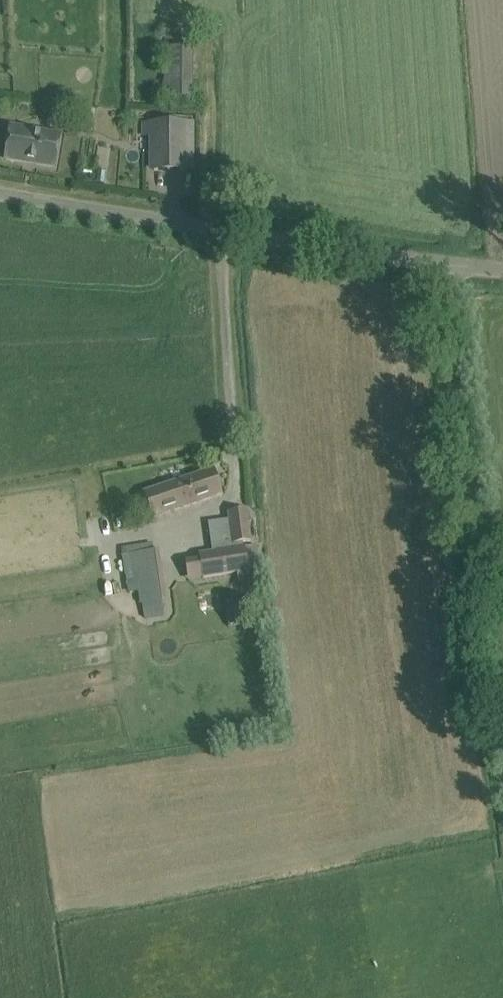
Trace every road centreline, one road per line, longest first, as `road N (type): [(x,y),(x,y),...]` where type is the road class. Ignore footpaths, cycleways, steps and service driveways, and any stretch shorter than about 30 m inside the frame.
road 1 (unclassified): [(502,721),(440,263)]
road 2 (unclassified): [(440,263),(0,195)]

